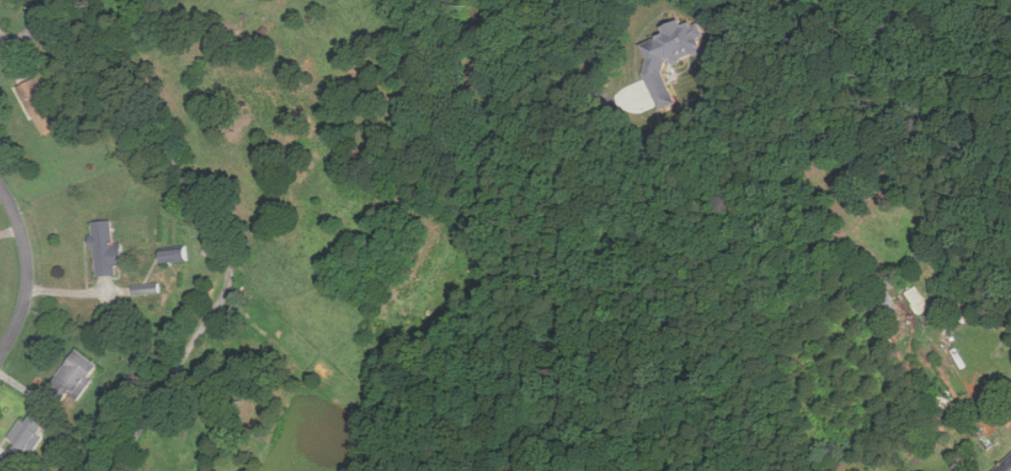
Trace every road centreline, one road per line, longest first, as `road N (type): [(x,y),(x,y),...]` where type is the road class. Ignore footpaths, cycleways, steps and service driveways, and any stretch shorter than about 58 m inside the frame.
road 1 (residential): [(122,470),(229,283),(227,243),(60,0)]
road 2 (residential): [(0,186),(28,254),(20,316),(0,355)]

